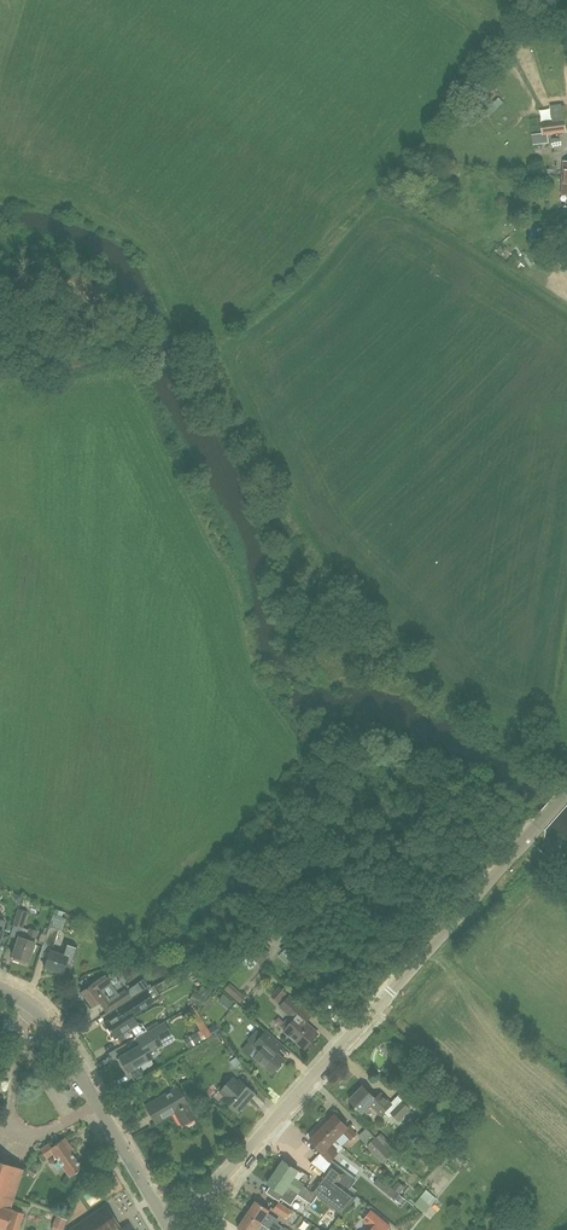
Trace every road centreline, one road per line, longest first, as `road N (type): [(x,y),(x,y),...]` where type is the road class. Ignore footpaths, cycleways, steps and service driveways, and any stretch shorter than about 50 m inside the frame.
road 1 (unclassified): [(170,1228),(566,793)]
road 2 (tertiary): [(170,1228),(62,1044),(32,1010),(0,992)]

